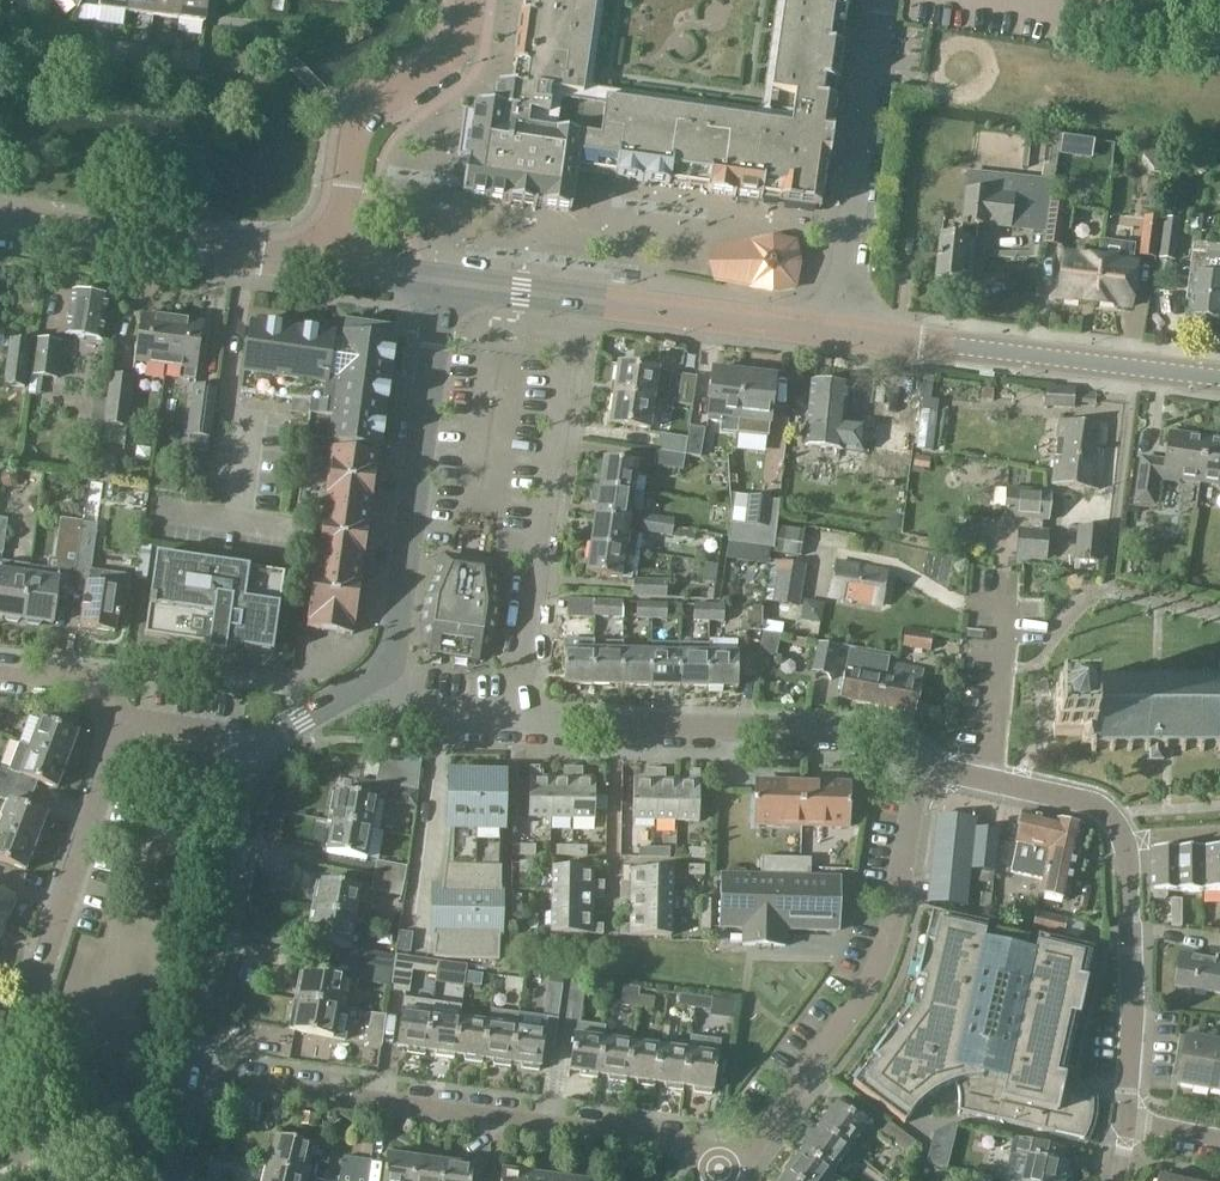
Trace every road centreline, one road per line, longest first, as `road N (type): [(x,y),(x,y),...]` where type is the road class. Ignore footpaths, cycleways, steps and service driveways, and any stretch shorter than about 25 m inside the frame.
road 1 (secondary): [(1219,379),(439,277)]
road 2 (residential): [(187,1074),(674,1143),(732,1169)]
road 3 (residential): [(920,766),(1093,803),(1119,831),(1131,859),(1127,1119)]
road 4 (residential): [(732,1169),(879,960),(920,766)]
road 5 (residential): [(920,766),(900,740),(870,730),(516,719)]
road 6 (residential): [(0,1098),(126,728),(123,716)]
road 7 (tertiary): [(390,663),(439,277)]
road 8 (residential): [(516,719),(569,365)]
road 9 (tertiary): [(187,1074),(256,753)]
road 10 (tertiary): [(334,266),(355,127),(449,56),(465,32),(469,0)]
road 11 (residential): [(237,523),(250,423),(228,410),(247,255)]
road 12 (secondary): [(247,255),(0,220)]
road 13 (residential): [(516,719),(405,715),(390,663)]
road 14 (tertiary): [(256,753),(390,663)]
road 15 (residential): [(256,753),(224,737),(123,716)]
road 16 (residential): [(0,670),(102,688),(123,716)]

